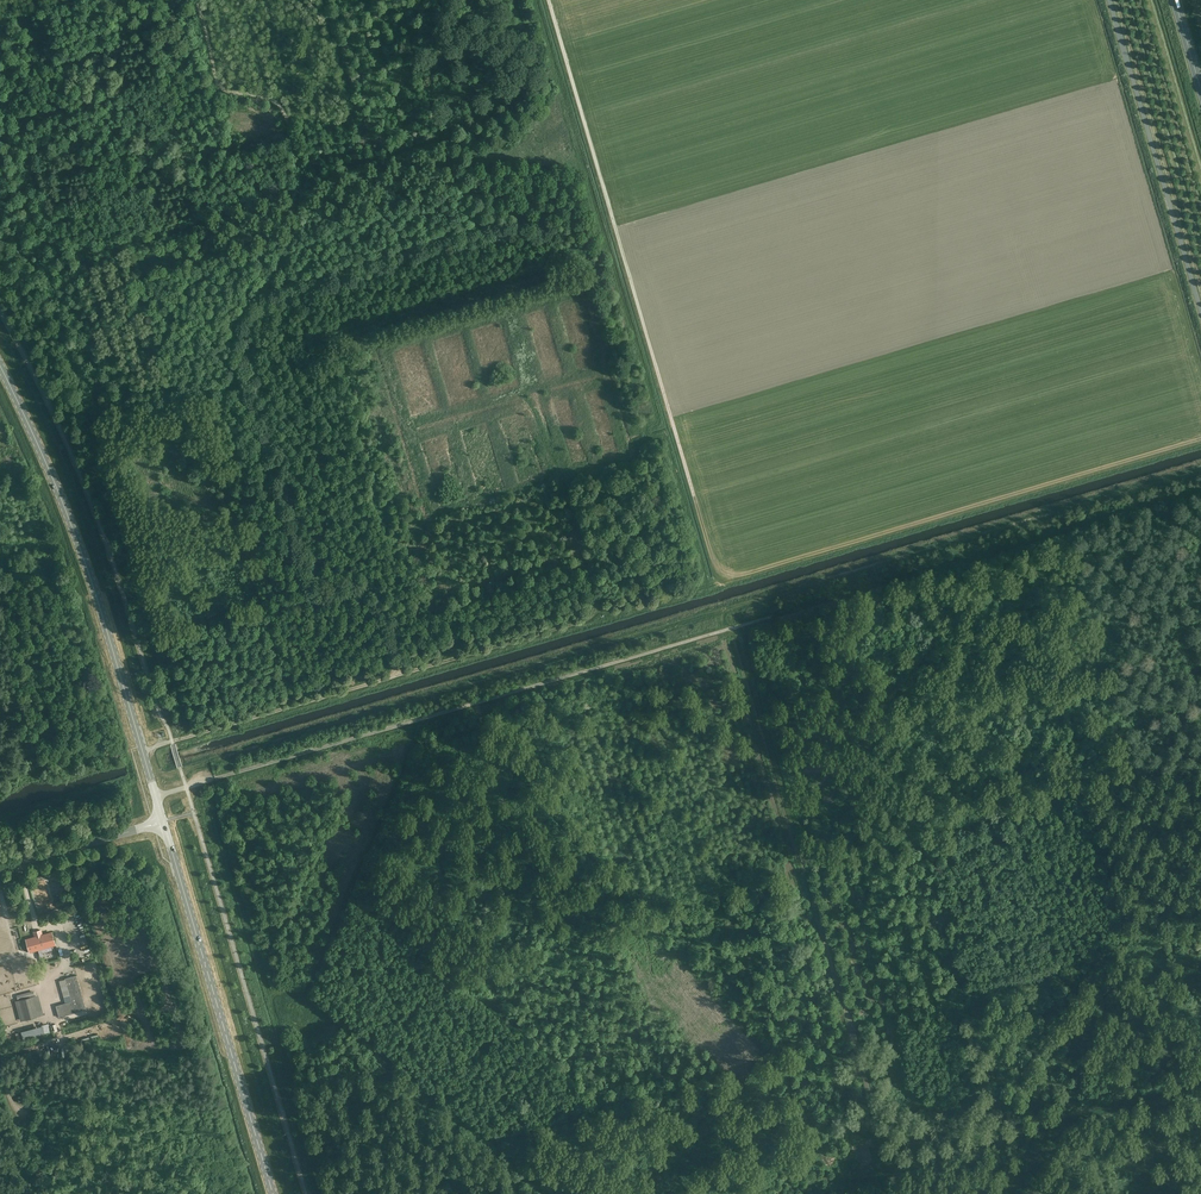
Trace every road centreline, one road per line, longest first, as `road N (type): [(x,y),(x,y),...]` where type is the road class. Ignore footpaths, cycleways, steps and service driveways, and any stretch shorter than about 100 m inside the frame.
road 1 (track): [(197,0),(216,82),(231,96),(282,103),(301,172),(275,262),(232,340),(240,369),(309,600),(357,587),(368,594),(393,678),(172,743)]
road 2 (track): [(216,778),(1200,492)]
road 3 (track): [(900,1193),(732,629)]
road 4 (secondary): [(0,368),(87,570),(163,822)]
road 5 (track): [(538,398),(593,616),(393,678)]
road 6 (secondary): [(163,822),(273,1193)]
road 7 (unclassified): [(1200,308),(1109,0)]
road 8 (unclassified): [(0,866),(163,822)]

